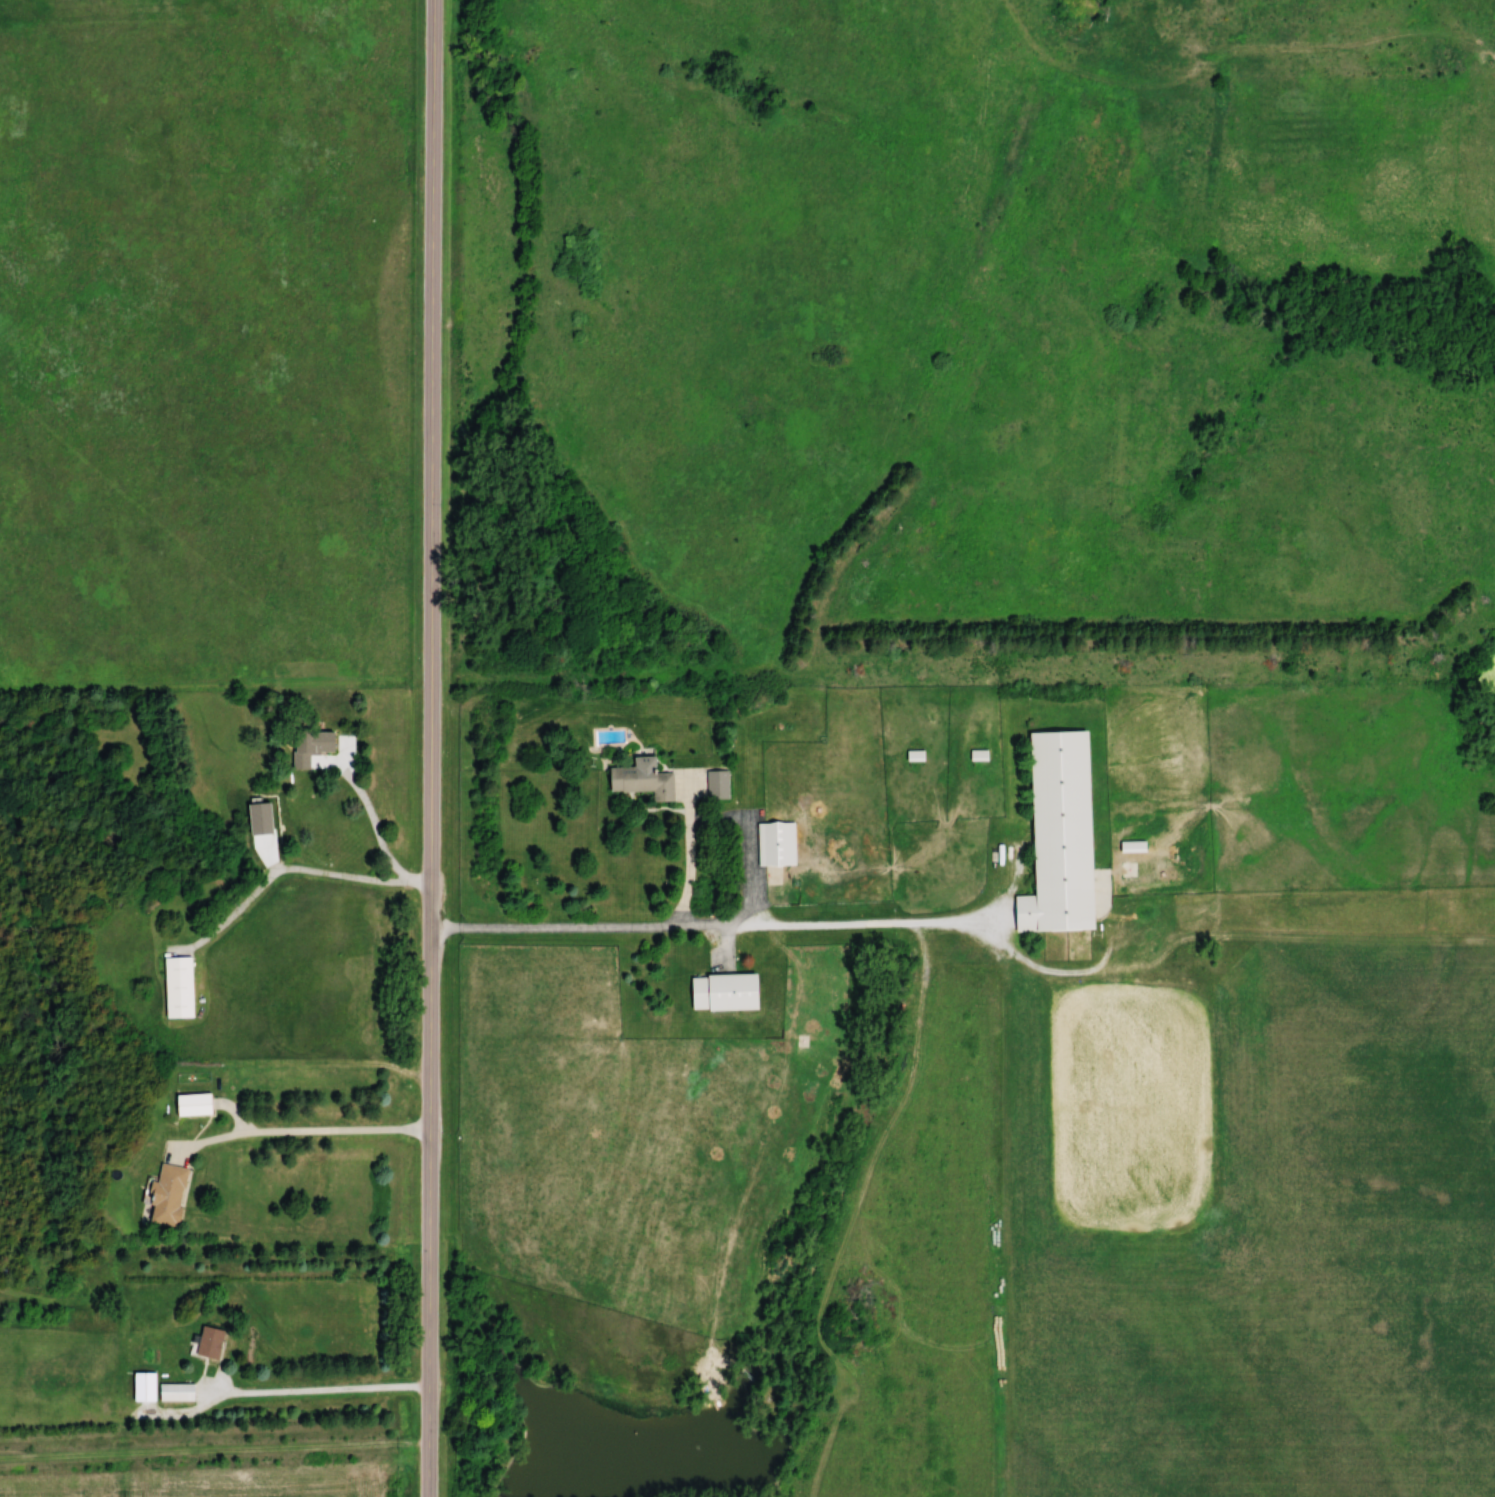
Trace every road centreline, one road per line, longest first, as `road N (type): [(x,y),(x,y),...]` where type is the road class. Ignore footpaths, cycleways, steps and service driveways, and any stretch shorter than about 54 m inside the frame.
road 1 (tertiary): [(435,0),(430,1496)]

